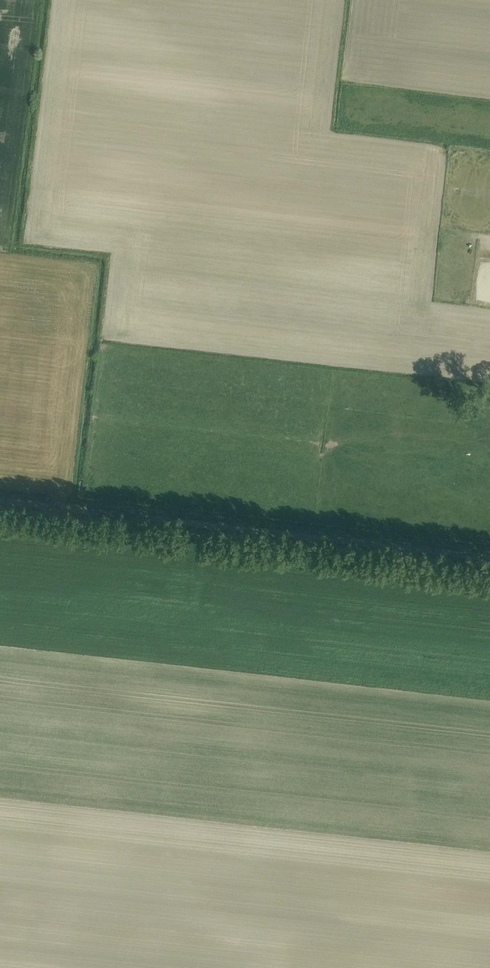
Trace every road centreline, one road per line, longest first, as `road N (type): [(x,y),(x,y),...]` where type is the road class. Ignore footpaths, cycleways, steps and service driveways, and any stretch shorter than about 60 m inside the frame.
road 1 (unclassified): [(489,557),(0,500)]

